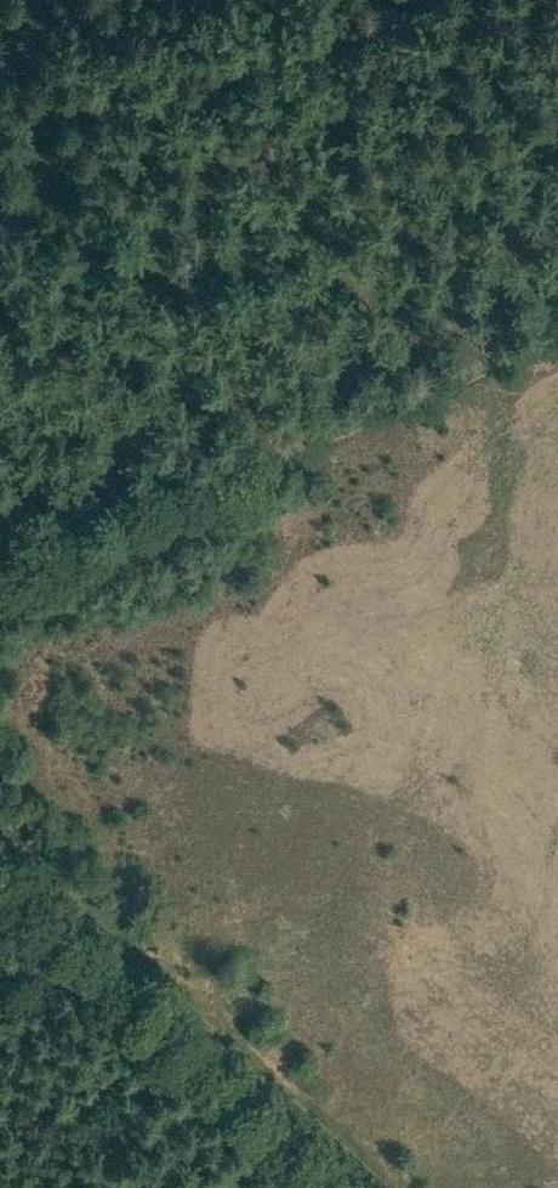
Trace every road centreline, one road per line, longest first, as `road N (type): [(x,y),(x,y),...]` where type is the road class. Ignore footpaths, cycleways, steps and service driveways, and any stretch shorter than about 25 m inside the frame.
road 1 (track): [(557,340),(0,589)]
road 2 (track): [(382,1187),(0,830)]

